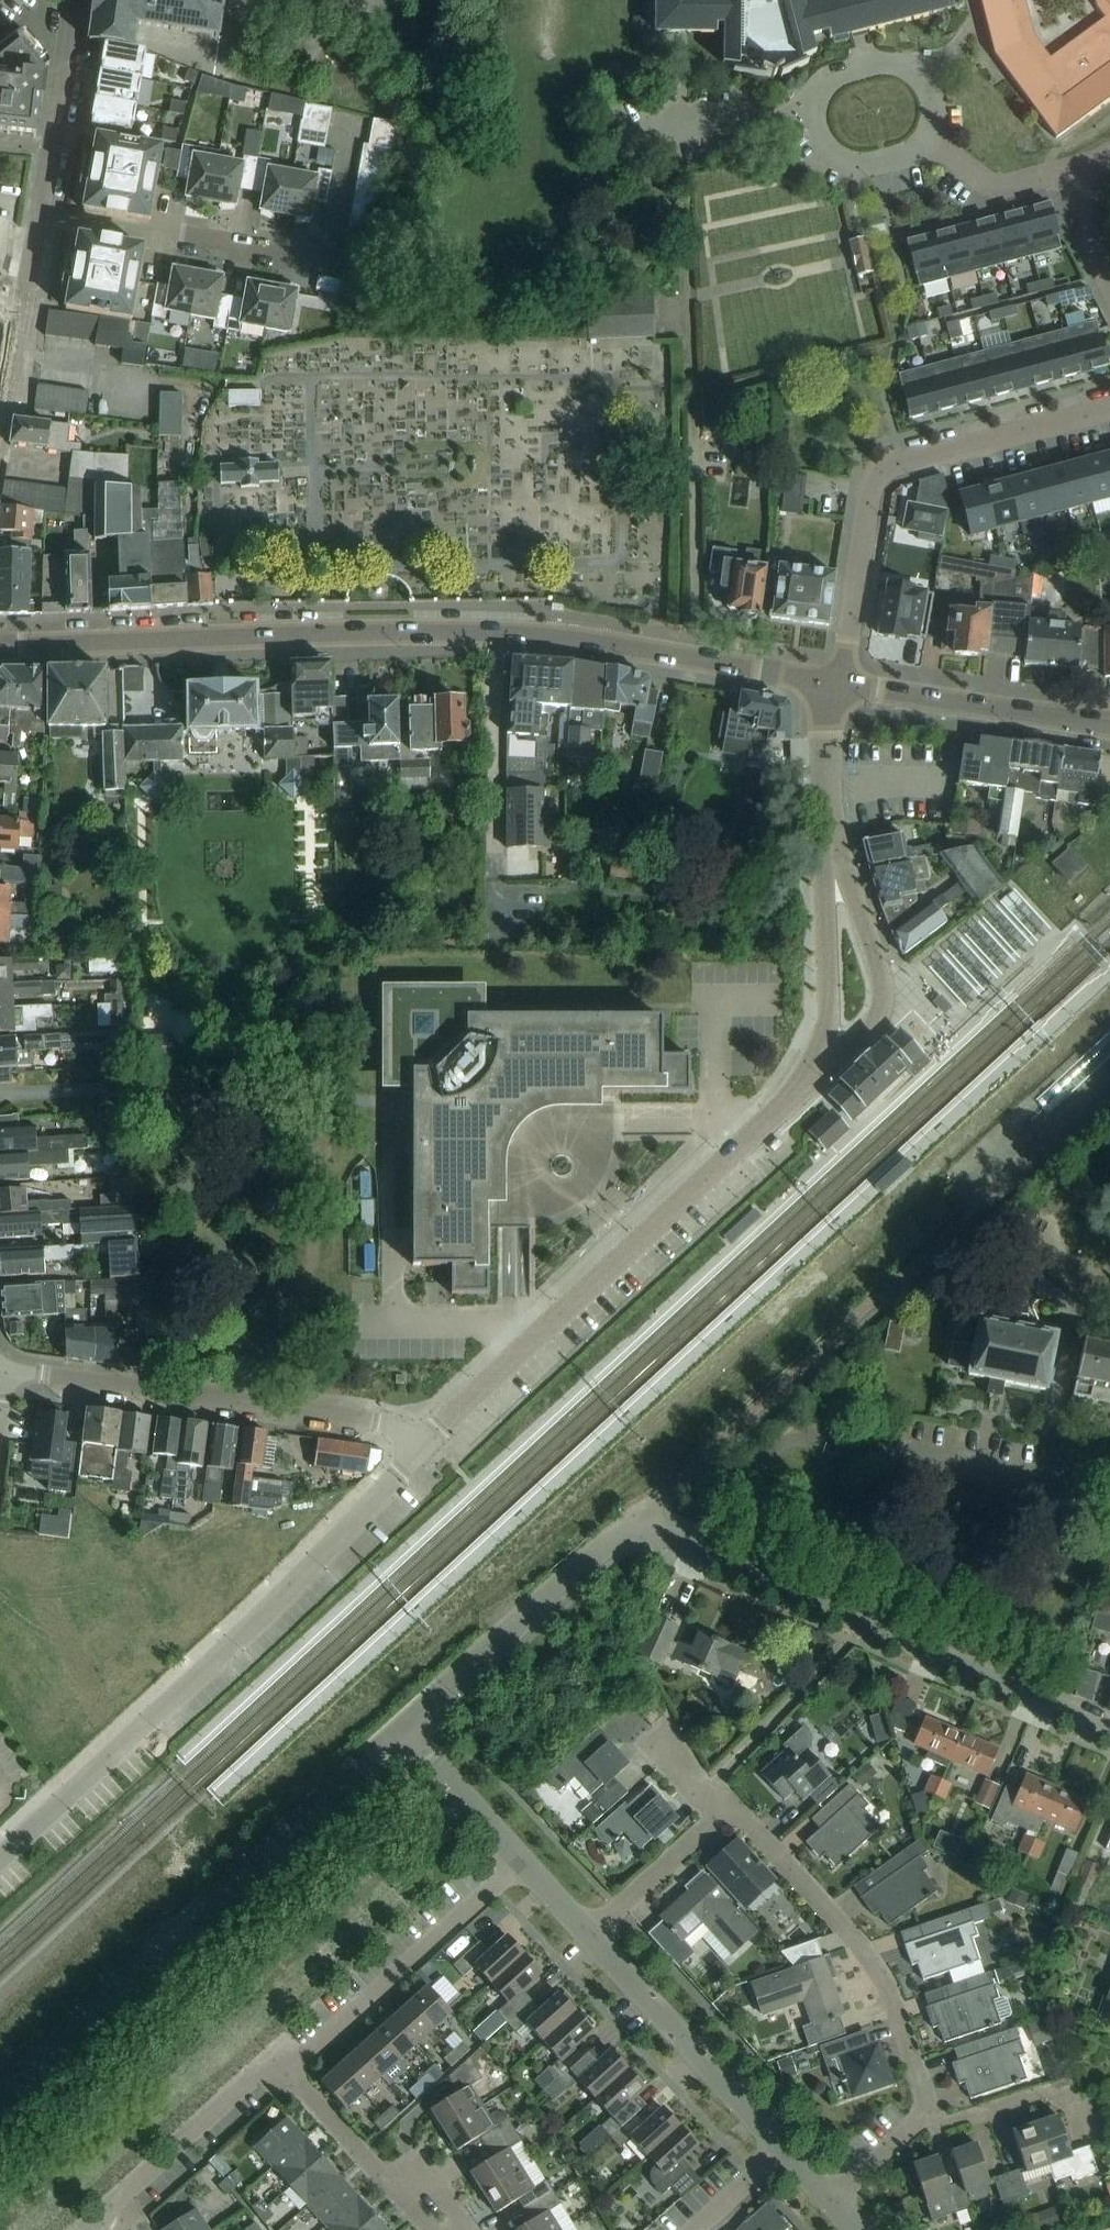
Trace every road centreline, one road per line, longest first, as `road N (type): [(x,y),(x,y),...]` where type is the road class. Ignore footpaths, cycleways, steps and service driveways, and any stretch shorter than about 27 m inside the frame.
road 1 (tertiary): [(0,648),(513,634),(628,646),(834,683)]
road 2 (residential): [(0,1862),(421,1447)]
road 3 (residential): [(0,2101),(405,1728)]
road 4 (residential): [(421,1447),(782,1109),(814,1069)]
road 5 (unclassified): [(1109,1729),(684,1543)]
road 6 (residential): [(1109,408),(879,473),(868,491),(834,683)]
road 7 (residential): [(39,215),(330,265),(353,120)]
road 8 (residential): [(0,1368),(387,1424),(421,1447)]
road 9 (residential): [(684,1543),(699,1516),(801,1432),(1060,1481)]
road 10 (residential): [(730,1810),(859,1944),(887,1988),(929,2112)]
road 11 (residential): [(289,2073),(532,1862)]
road 12 (residential): [(405,1728),(631,1522)]
road 13 (residential): [(779,2146),(598,1931)]
road 14 (tertiary): [(1109,725),(834,683)]
road 15 (residential): [(814,1069),(867,1029),(882,1000),(882,978),(827,844)]
road 16 (residential): [(0,475),(39,215)]
road 17 (residential): [(118,2217),(127,2187),(254,2075),(289,2073)]
road 18 (residential): [(827,844),(831,1005),(814,1069)]
road 19 (residential): [(453,2229),(388,2178),(289,2073)]
road 20 (residential): [(39,215),(70,0)]
road 21 (residential): [(815,111),(821,93),(847,67),(905,67),(934,102),(935,125),(925,142)]
road 22 (residential): [(1109,1148),(1056,1209),(1048,1240),(1061,1266),(1109,1278)]
road 23 (residential): [(532,1862),(405,1728)]
road 24 (residential): [(598,1931),(730,1810)]
road 25 (residential): [(827,844),(825,740),(834,683)]
road 26 (residential): [(925,142),(980,183),(1032,183),(1070,170)]
road 27 (residential): [(925,142),(851,166),(826,150),(815,111)]
road 28 (residential): [(929,2112),(948,2126),(1064,2086)]
road 29 (residential): [(929,2112),(833,2202)]
road 30 (residential): [(1070,170),(1109,287)]
road 31 (residential): [(688,2229),(779,2146)]

